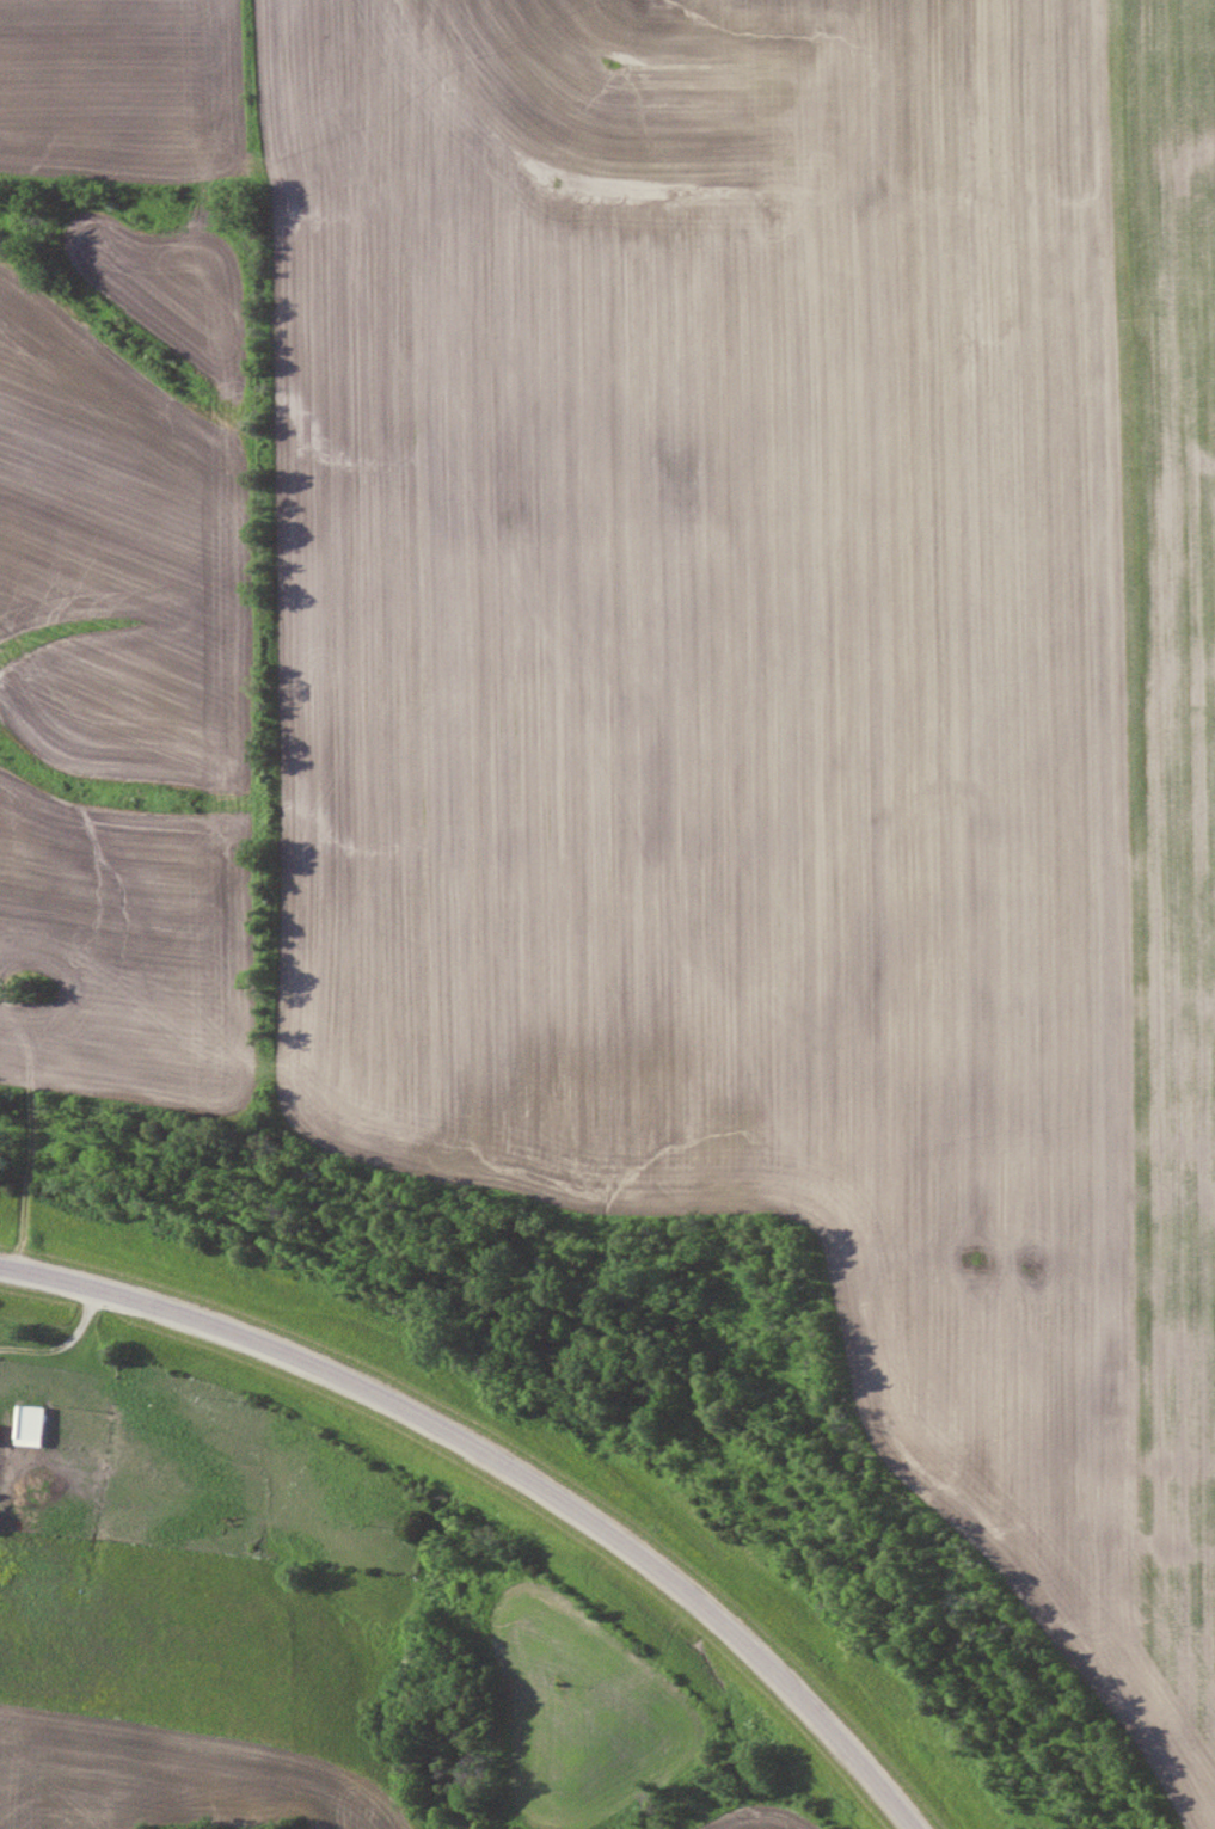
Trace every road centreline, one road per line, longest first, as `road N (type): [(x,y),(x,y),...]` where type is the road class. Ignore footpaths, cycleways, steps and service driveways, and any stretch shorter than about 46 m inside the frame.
road 1 (primary): [(916,1828),(787,1683),(681,1586),(582,1510),(489,1453),(283,1349),(183,1312),(0,1266)]

